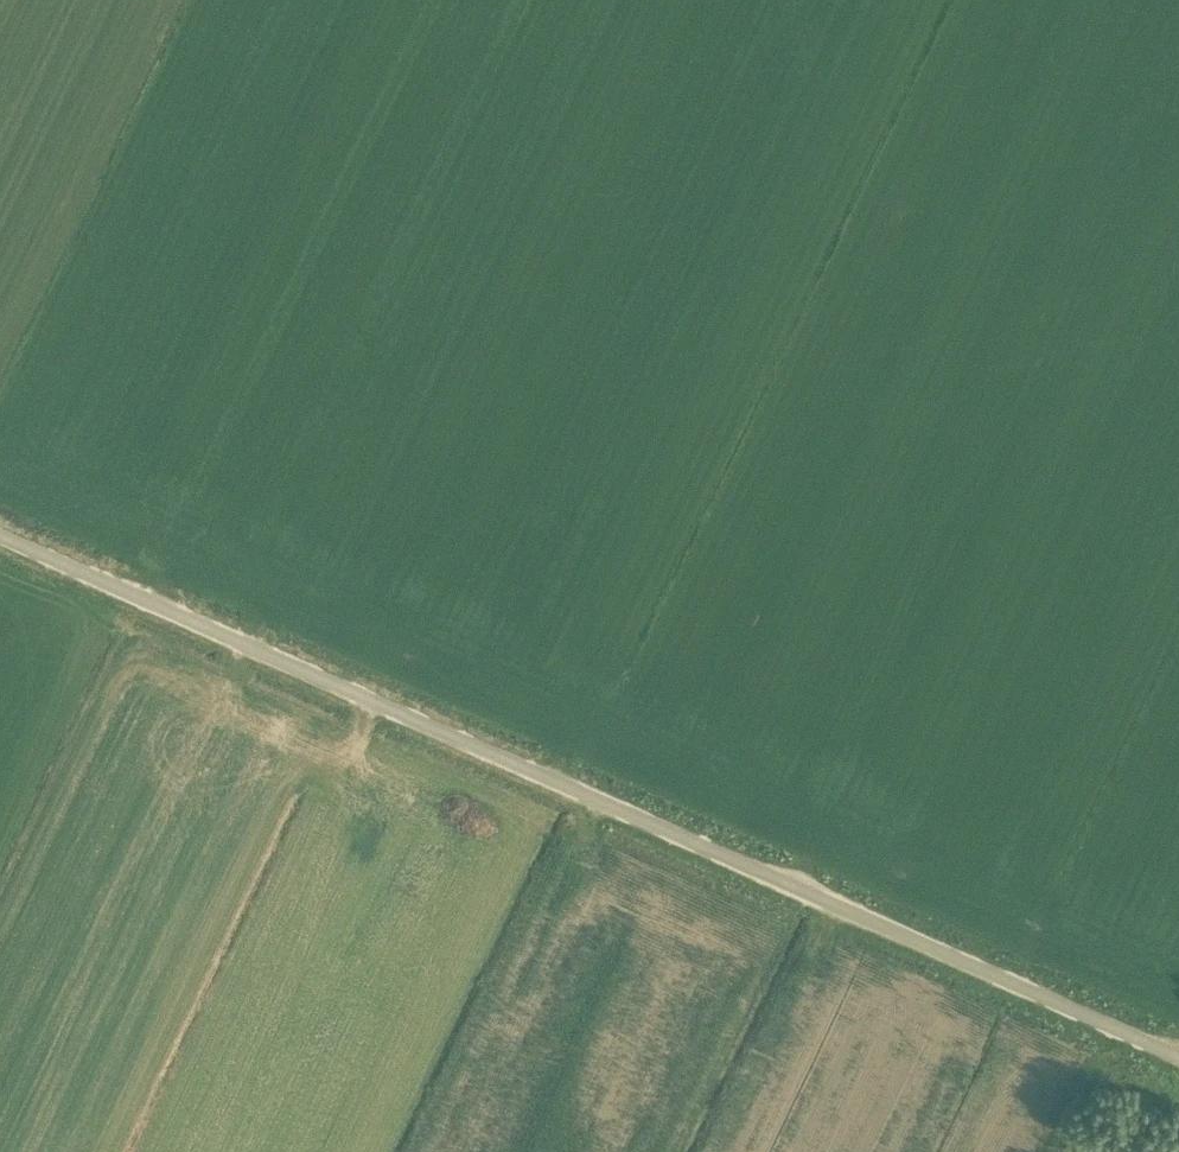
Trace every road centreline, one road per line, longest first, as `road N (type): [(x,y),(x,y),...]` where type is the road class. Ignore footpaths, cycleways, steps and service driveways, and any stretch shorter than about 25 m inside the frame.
road 1 (unclassified): [(1178,1056),(0,534)]

